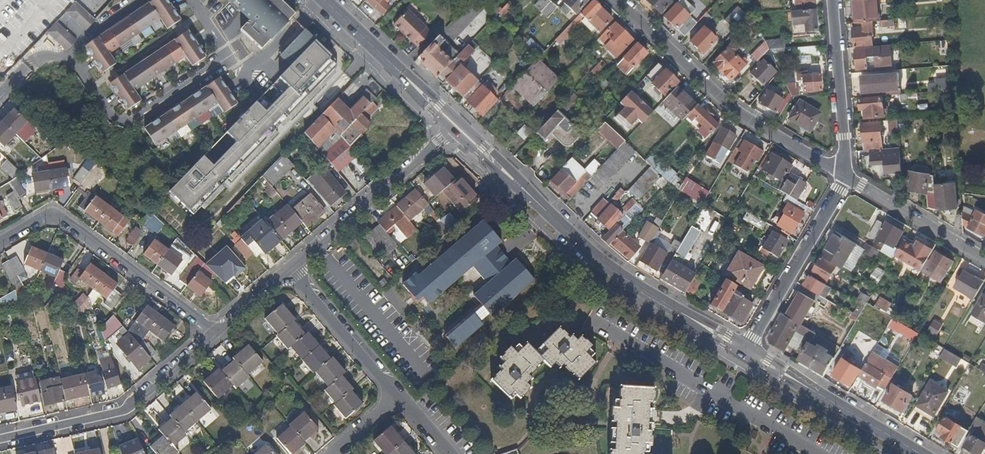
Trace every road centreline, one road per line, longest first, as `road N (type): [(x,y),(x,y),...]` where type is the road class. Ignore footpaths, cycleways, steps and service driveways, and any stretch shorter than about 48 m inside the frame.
road 1 (secondary): [(746,350),(613,273),(457,127)]
road 2 (residential): [(613,0),(729,111),(847,178)]
road 3 (residential): [(216,332),(62,218),(49,217),(0,244)]
road 4 (residential): [(0,438),(125,410),(216,332)]
road 5 (residential): [(817,453),(605,327)]
road 6 (residential): [(289,270),(457,127)]
road 7 (secondary): [(919,453),(746,350)]
road 8 (residential): [(746,350),(847,178)]
road 9 (secondary): [(457,127),(323,0)]
road 10 (residential): [(847,178),(834,0)]
road 11 (residential): [(289,270),(400,400)]
road 12 (residential): [(847,178),(984,260)]

